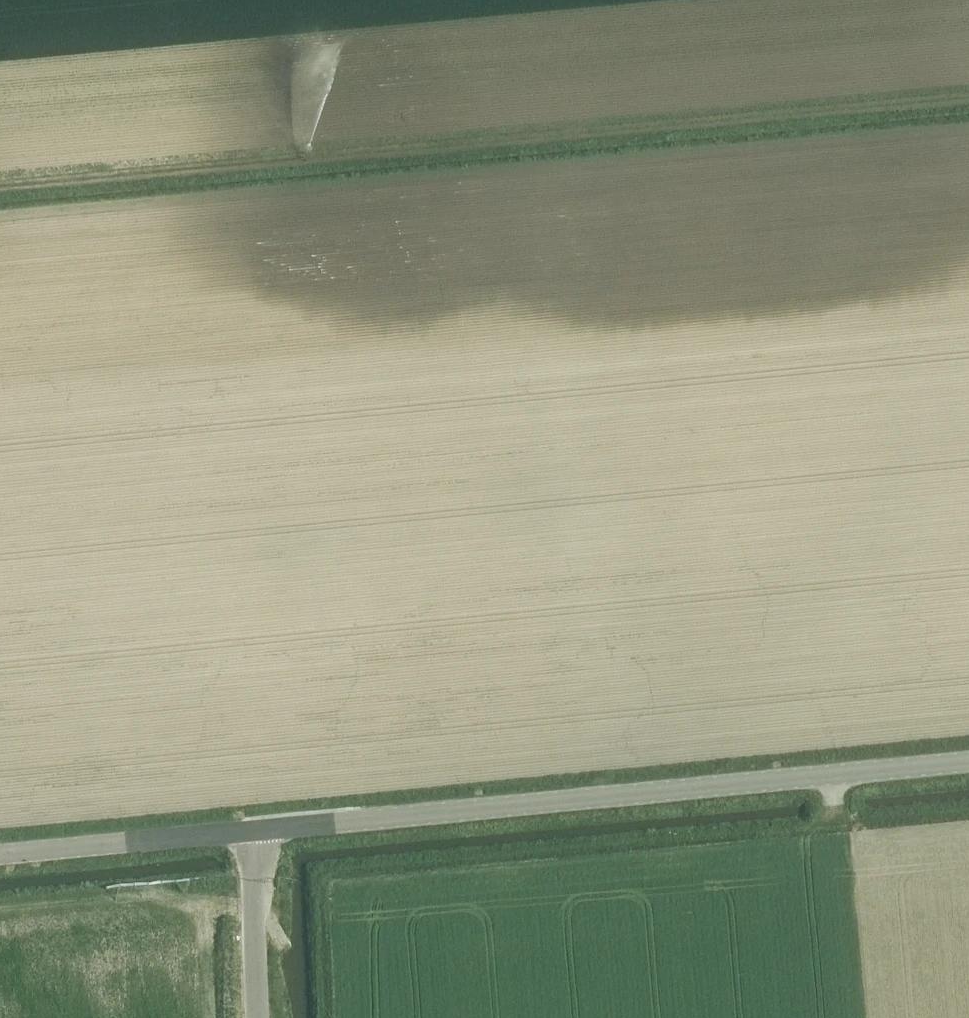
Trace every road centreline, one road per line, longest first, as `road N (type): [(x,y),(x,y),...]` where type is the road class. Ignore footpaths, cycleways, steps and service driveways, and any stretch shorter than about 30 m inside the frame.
road 1 (tertiary): [(0,854),(968,761)]

